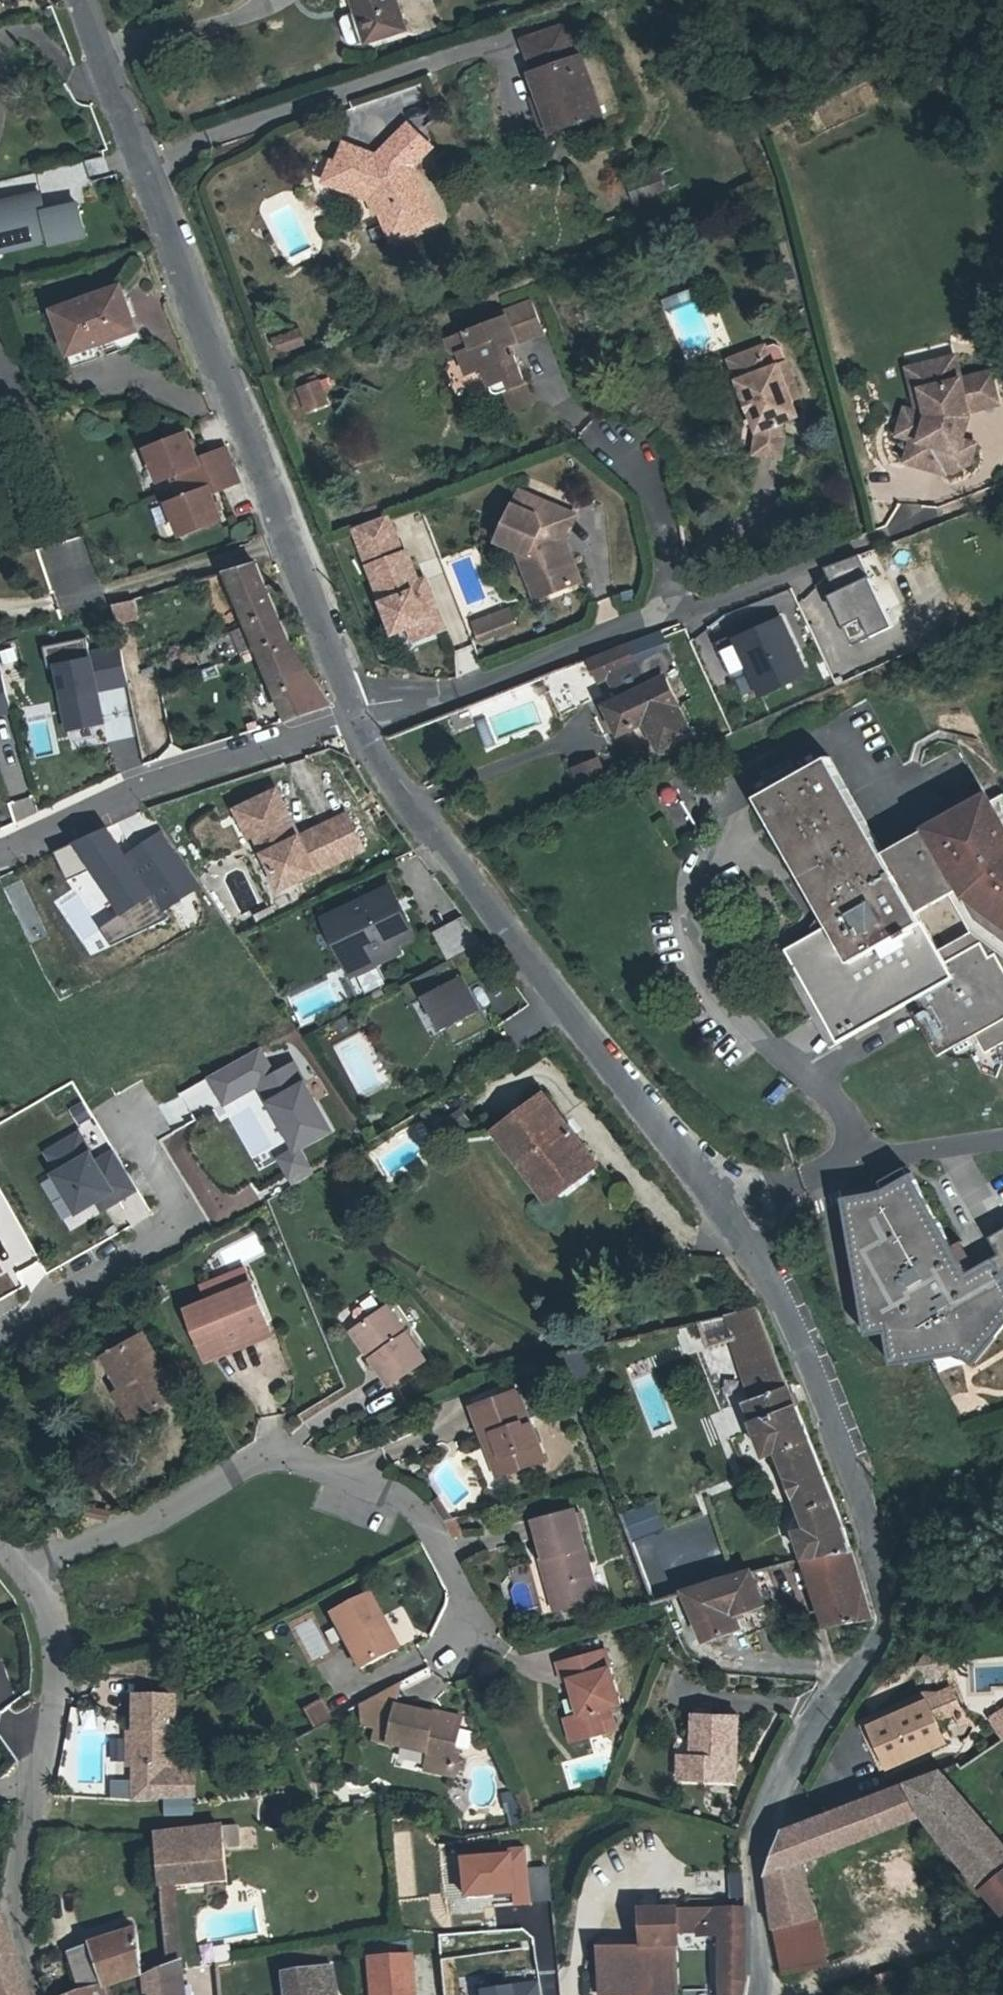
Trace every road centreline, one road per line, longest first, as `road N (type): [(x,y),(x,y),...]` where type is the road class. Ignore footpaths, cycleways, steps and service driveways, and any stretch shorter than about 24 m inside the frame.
road 1 (residential): [(756,1994),(755,1833),(794,1739),(877,1654),(887,1578),(732,1217),(372,756),(354,720)]
road 2 (residential): [(354,720),(77,0)]
road 3 (residential): [(465,1644),(459,1593),(442,1554),(400,1502),(273,1453),(170,1513),(33,1572)]
road 4 (residential): [(354,720),(675,610),(656,491),(616,453)]
road 5 (residential): [(41,1994),(14,1883),(57,1681),(56,1629),(33,1572)]
road 6 (residential): [(0,854),(142,790),(354,720)]
road 7 (track): [(675,610),(1002,491)]
road 8 (track): [(1002,1803),(959,1756),(763,1815)]
road 9 (track): [(831,1994),(940,1945),(1002,1939)]

